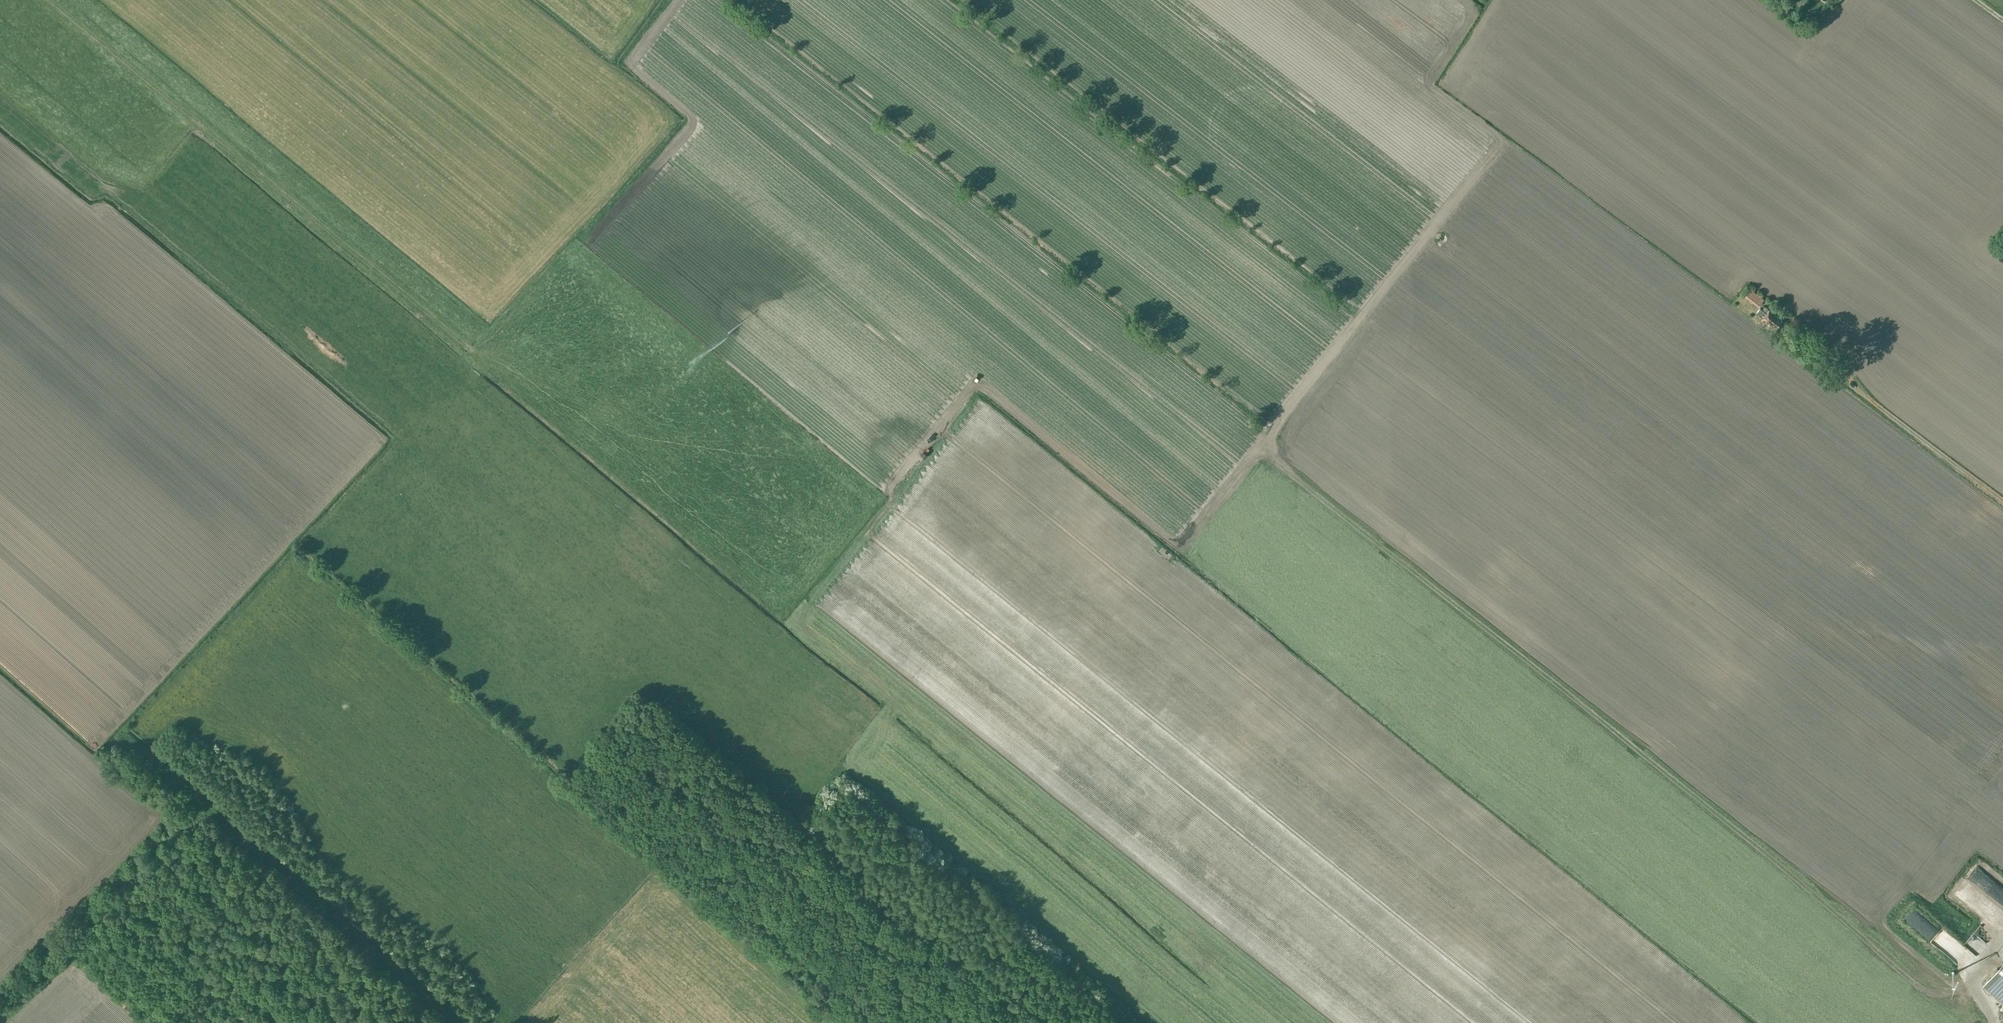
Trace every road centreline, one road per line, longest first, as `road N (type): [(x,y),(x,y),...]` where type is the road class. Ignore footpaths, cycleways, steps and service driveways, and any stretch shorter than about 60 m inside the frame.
road 1 (track): [(453,1022),(127,735)]
road 2 (track): [(2002,499),(1840,371)]

